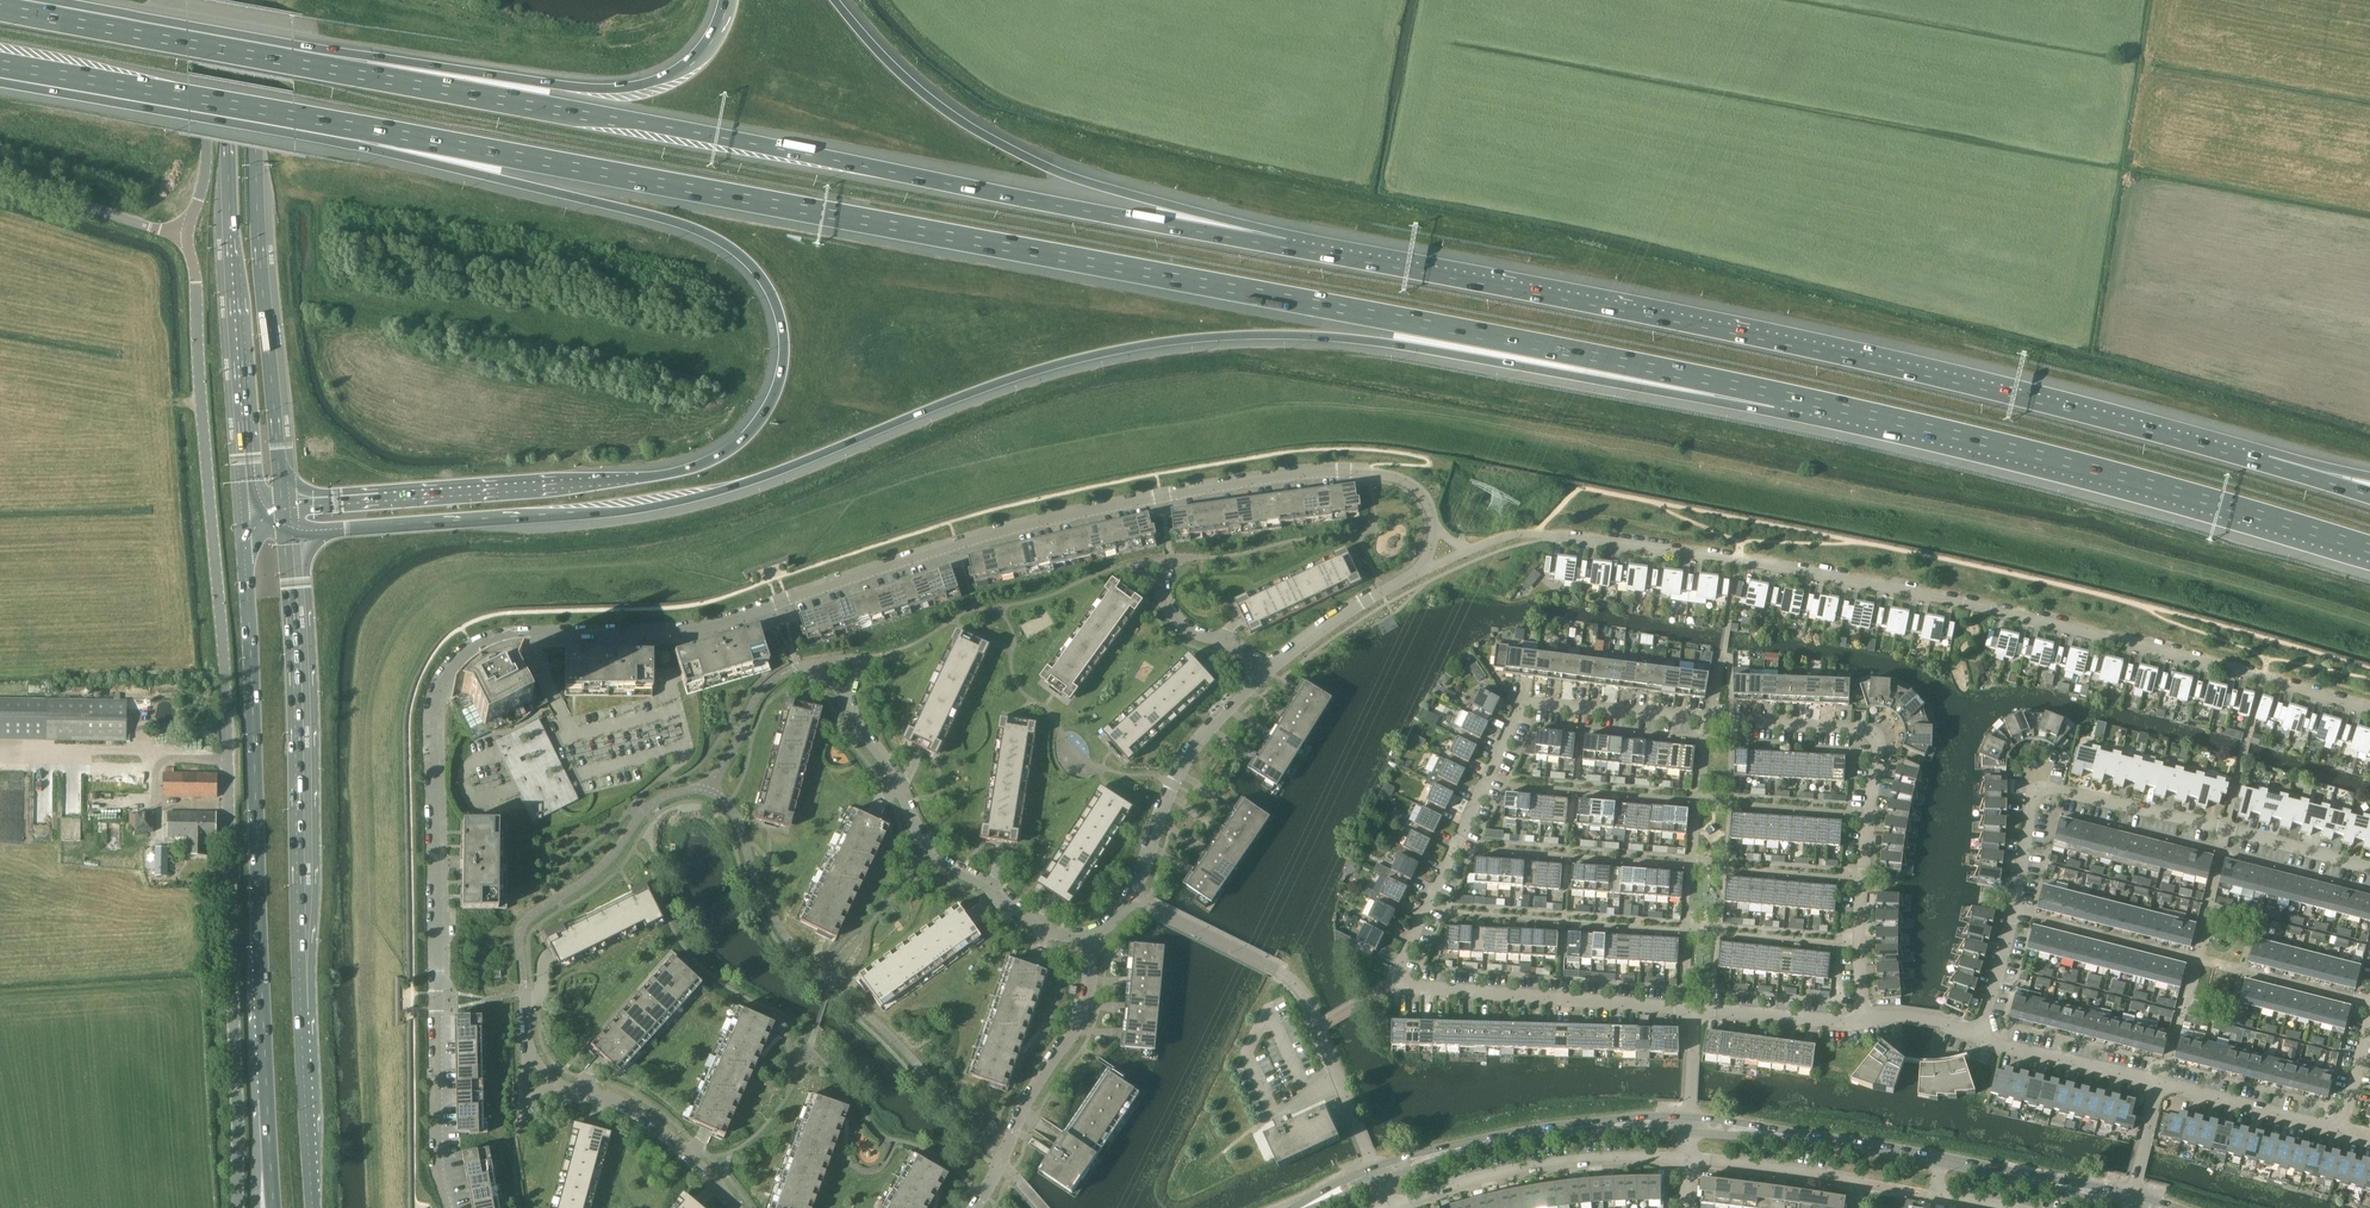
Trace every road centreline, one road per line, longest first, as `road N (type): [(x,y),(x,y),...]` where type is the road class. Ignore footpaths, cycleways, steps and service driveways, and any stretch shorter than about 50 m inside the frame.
road 1 (residential): [(448,1207),(438,1162),(433,713),(444,678),(469,651),(513,636),(715,625),(989,535),(1305,474),(1398,477),(1424,498),(1434,530)]
road 2 (motorway): [(290,532),(637,509),(747,482),(974,390),(1078,358),(1206,337),(1366,340),(1603,380),(1780,395)]
road 3 (motorway): [(337,123),(1780,395)]
road 4 (residential): [(1695,1010),(1416,988),(1402,979),(1401,962),(1521,707),(1843,728),(1878,741),(1860,943),(1863,1017)]
road 5 (motorway): [(337,123),(401,155),(717,238),(769,287),(783,318),(783,363),(769,405),(740,442),(683,471),(285,505)]
road 6 (motorway): [(1284,248),(294,56)]
road 7 (motorway): [(2263,462),(1848,358),(1284,248)]
road 8 (unclassified): [(235,1207),(233,812),(196,275),(186,238)]
road 9 (residential): [(2369,708),(1973,604),(1738,558),(1535,533),(1469,549)]
road 10 (primary): [(247,521),(261,988),(276,1207)]
road 11 (primary): [(313,1207),(290,532)]
road 12 (motorway): [(1780,395),(2007,446),(2369,549)]
road 13 (motorway): [(1284,248),(1216,217),(1057,171),(971,128),(913,84),(835,0)]
road 14 (primary): [(226,0),(247,521)]
road 15 (primary): [(285,505),(260,251),(253,0)]
road 16 (motorway): [(729,0),(696,58),(631,86),(294,56)]
road 17 (residential): [(1976,1035),(2015,913),(2035,791),(2225,829)]
road 18 (residential): [(1377,1173),(1301,993),(1281,973),(1133,896)]
road 19 (residential): [(1091,937),(1044,930),(936,859),(844,698)]
road 20 (motorway): [(0,63),(337,123)]
road 21 (tertiary): [(1377,1173),(1525,1134),(1690,1125)]
road 22 (residential): [(1390,1206),(1554,1163),(1691,1158)]
road 23 (motorway): [(294,56),(0,3)]
road 24 (residential): [(1133,896),(1187,763),(1266,674)]
road 25 (tertiary): [(1944,1161),(1690,1125)]
road 26 (residential): [(1002,1161),(1087,1006),(1091,937)]
road 27 (unclassified): [(186,238),(207,162),(204,0)]
road 28 (residential): [(737,1207),(677,1142),(632,1108),(558,1085)]
road 29 (unclassified): [(0,180),(186,238)]
road 30 (tertiary): [(2132,1201),(1944,1161)]
road 31 (residential): [(2161,1082),(1976,1035)]
road 32 (track): [(1397,187),(1431,0)]
road 33 (residential): [(2161,1082),(2342,1130)]
road 34 (residential): [(1266,674),(1415,571)]
road 35 (residential): [(1691,1158),(1864,1181)]
road 36 (residential): [(1863,1017),(1831,1022),(1695,1010)]
road 37 (residential): [(2369,869),(2225,829)]
road 38 (residential): [(1158,587),(1177,623),(1236,647),(1266,674)]
road 39 (residential): [(2132,1201),(2161,1082)]

